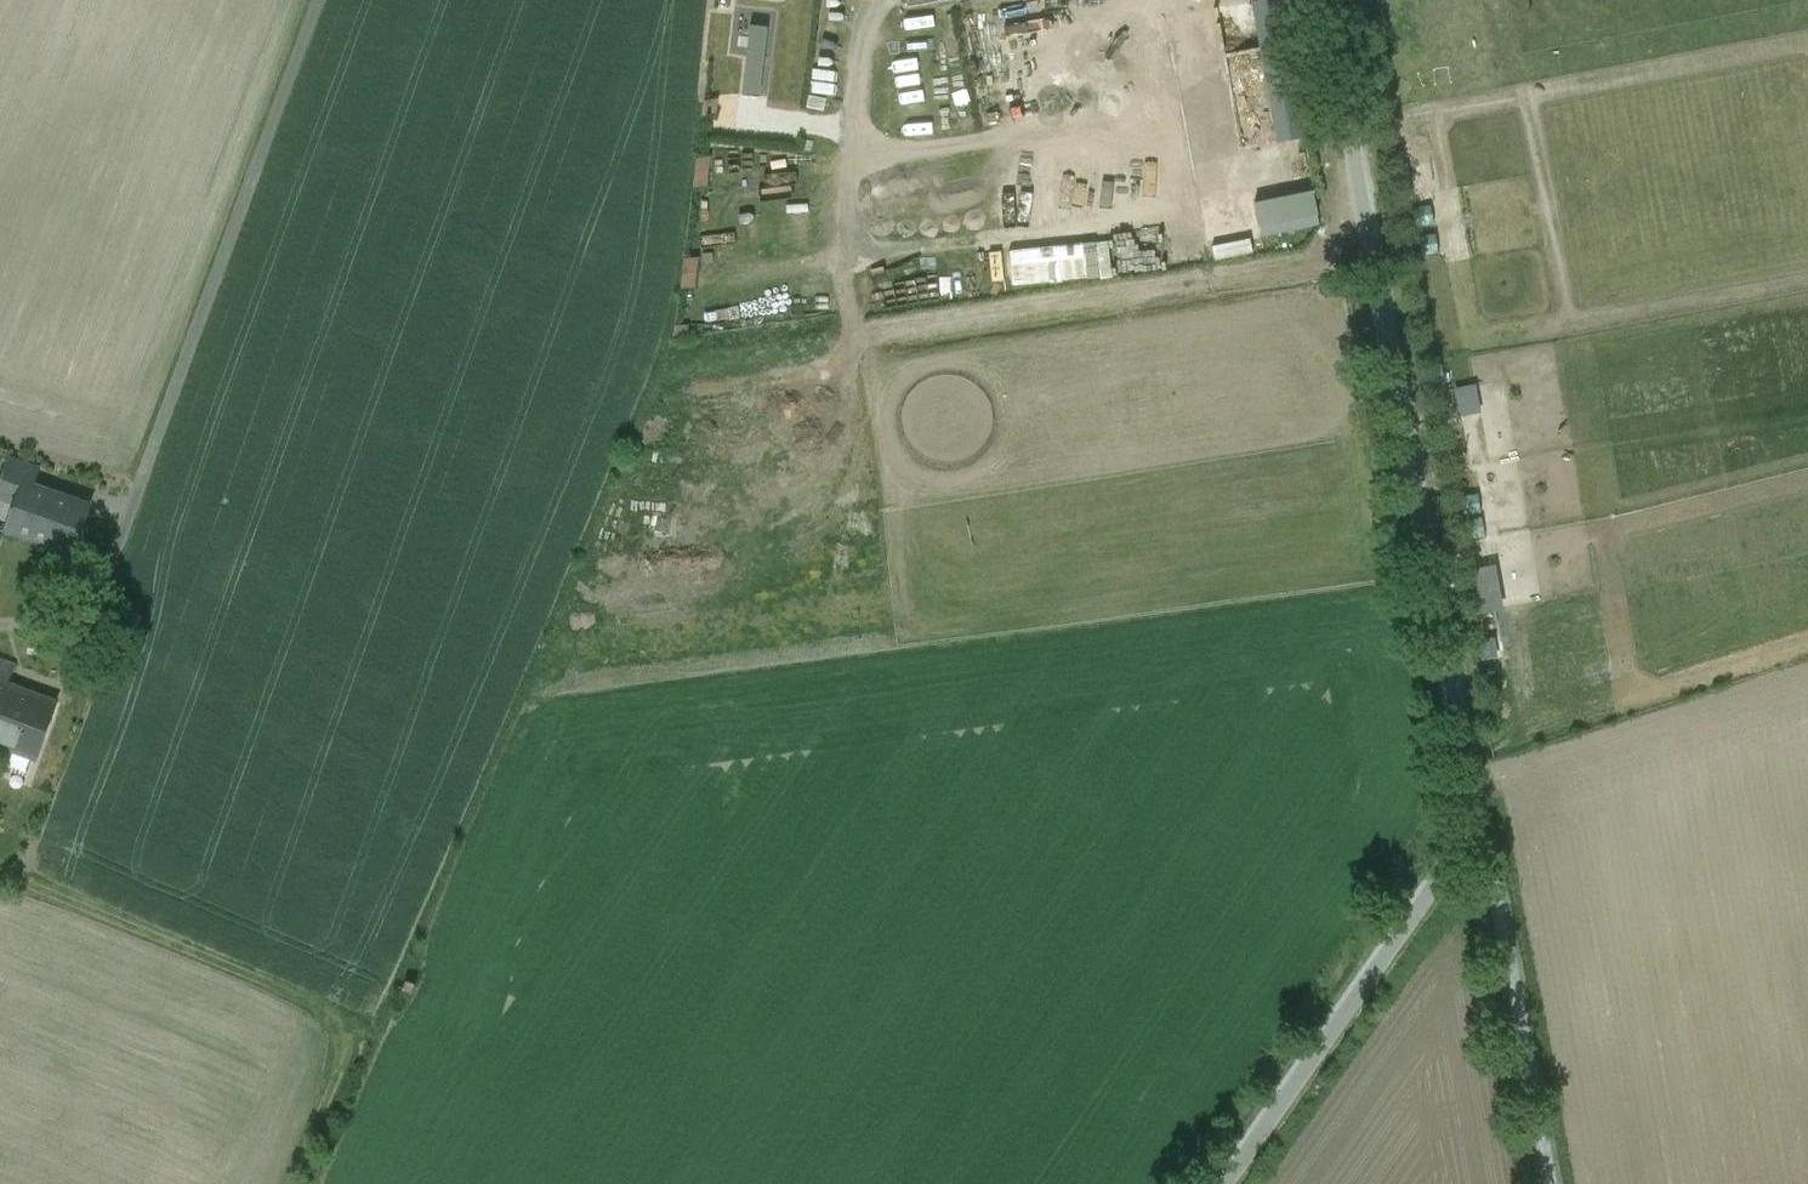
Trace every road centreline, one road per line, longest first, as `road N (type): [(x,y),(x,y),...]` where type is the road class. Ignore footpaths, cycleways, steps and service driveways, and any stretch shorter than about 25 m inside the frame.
road 1 (unclassified): [(1475,826),(1322,0)]
road 2 (unclassified): [(1220,1183),(1475,826)]
road 3 (unclassified): [(1475,826),(1546,1183)]

